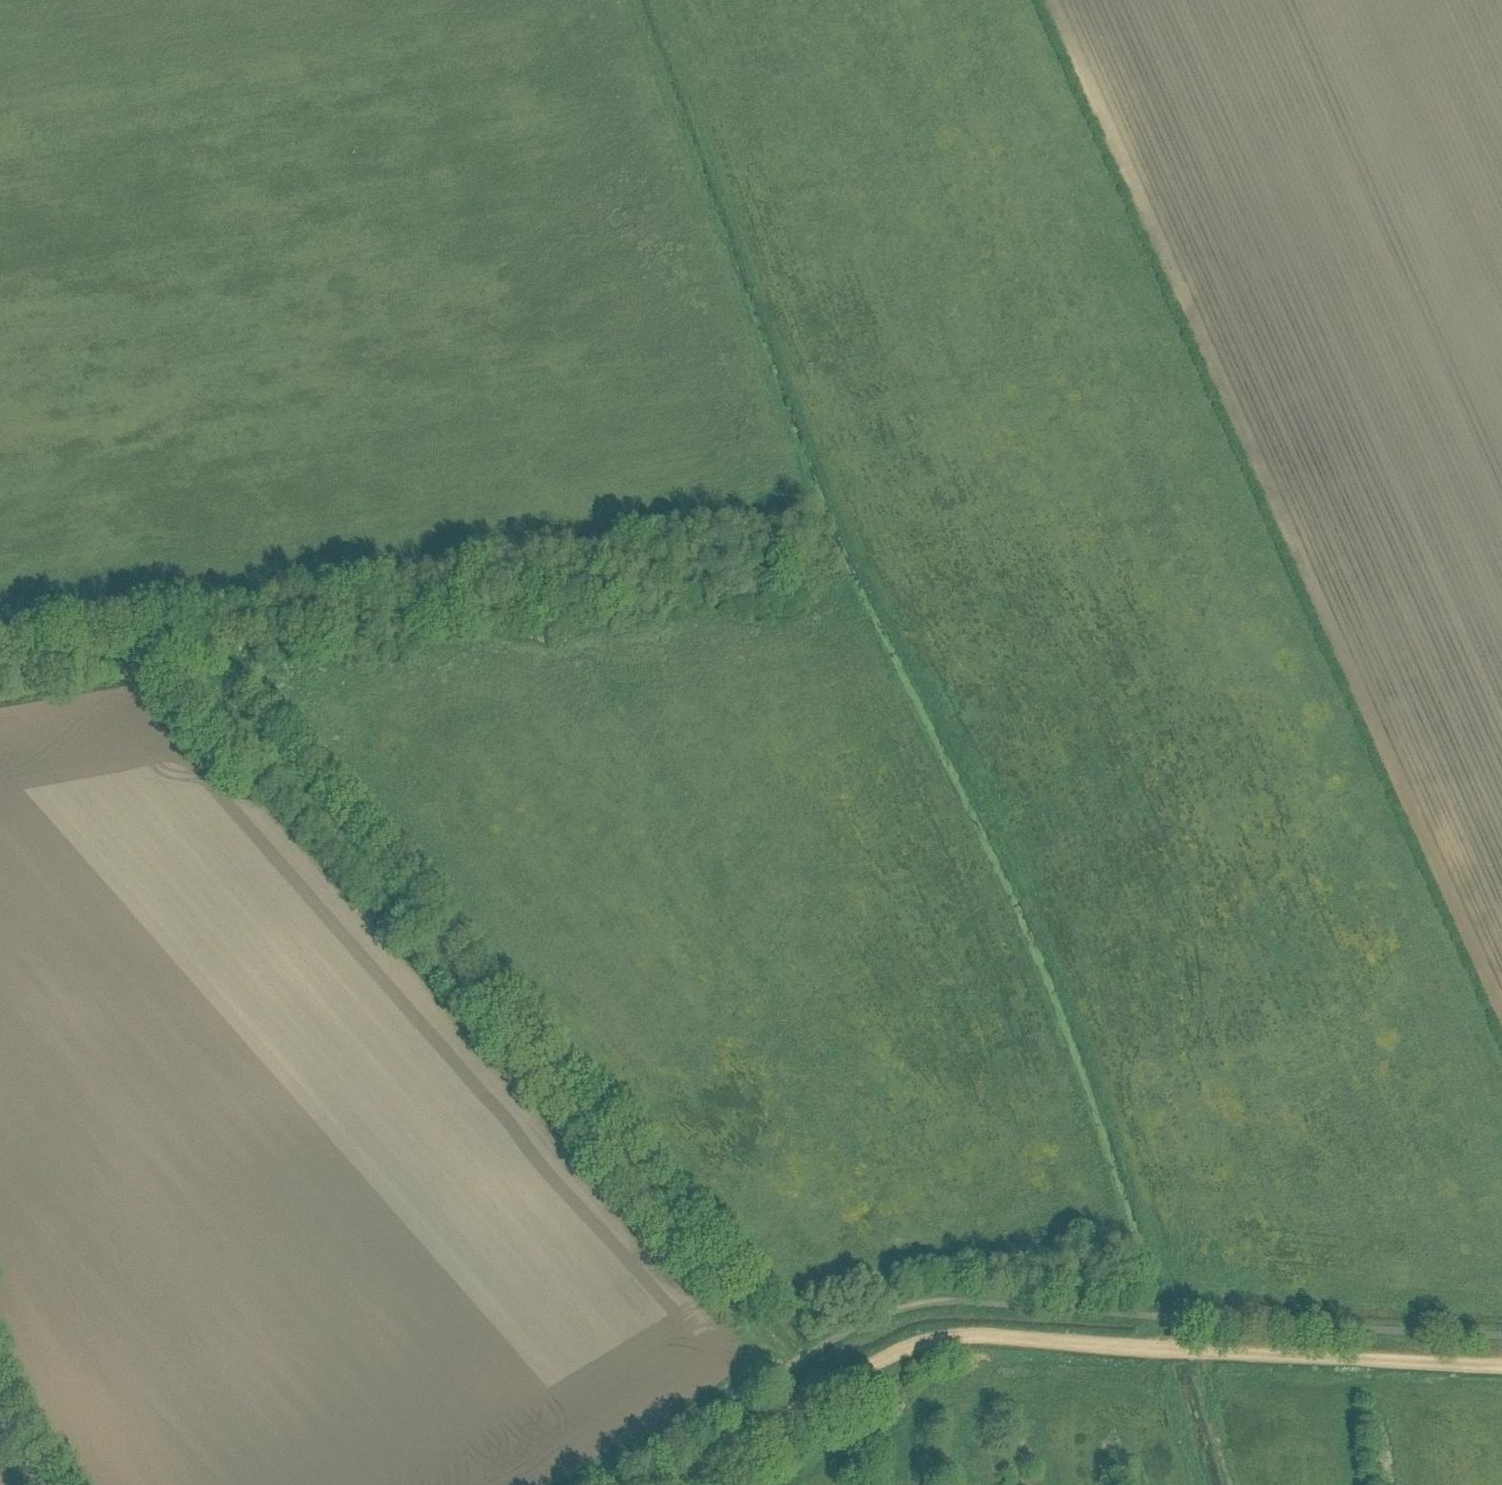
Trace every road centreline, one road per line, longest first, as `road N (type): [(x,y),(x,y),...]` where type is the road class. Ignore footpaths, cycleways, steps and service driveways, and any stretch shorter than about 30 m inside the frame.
road 1 (track): [(827,1393),(178,655),(0,682)]
road 2 (track): [(827,1393),(900,1354),(959,1339),(1501,1365)]
road 3 (track): [(670,1484),(827,1393)]

